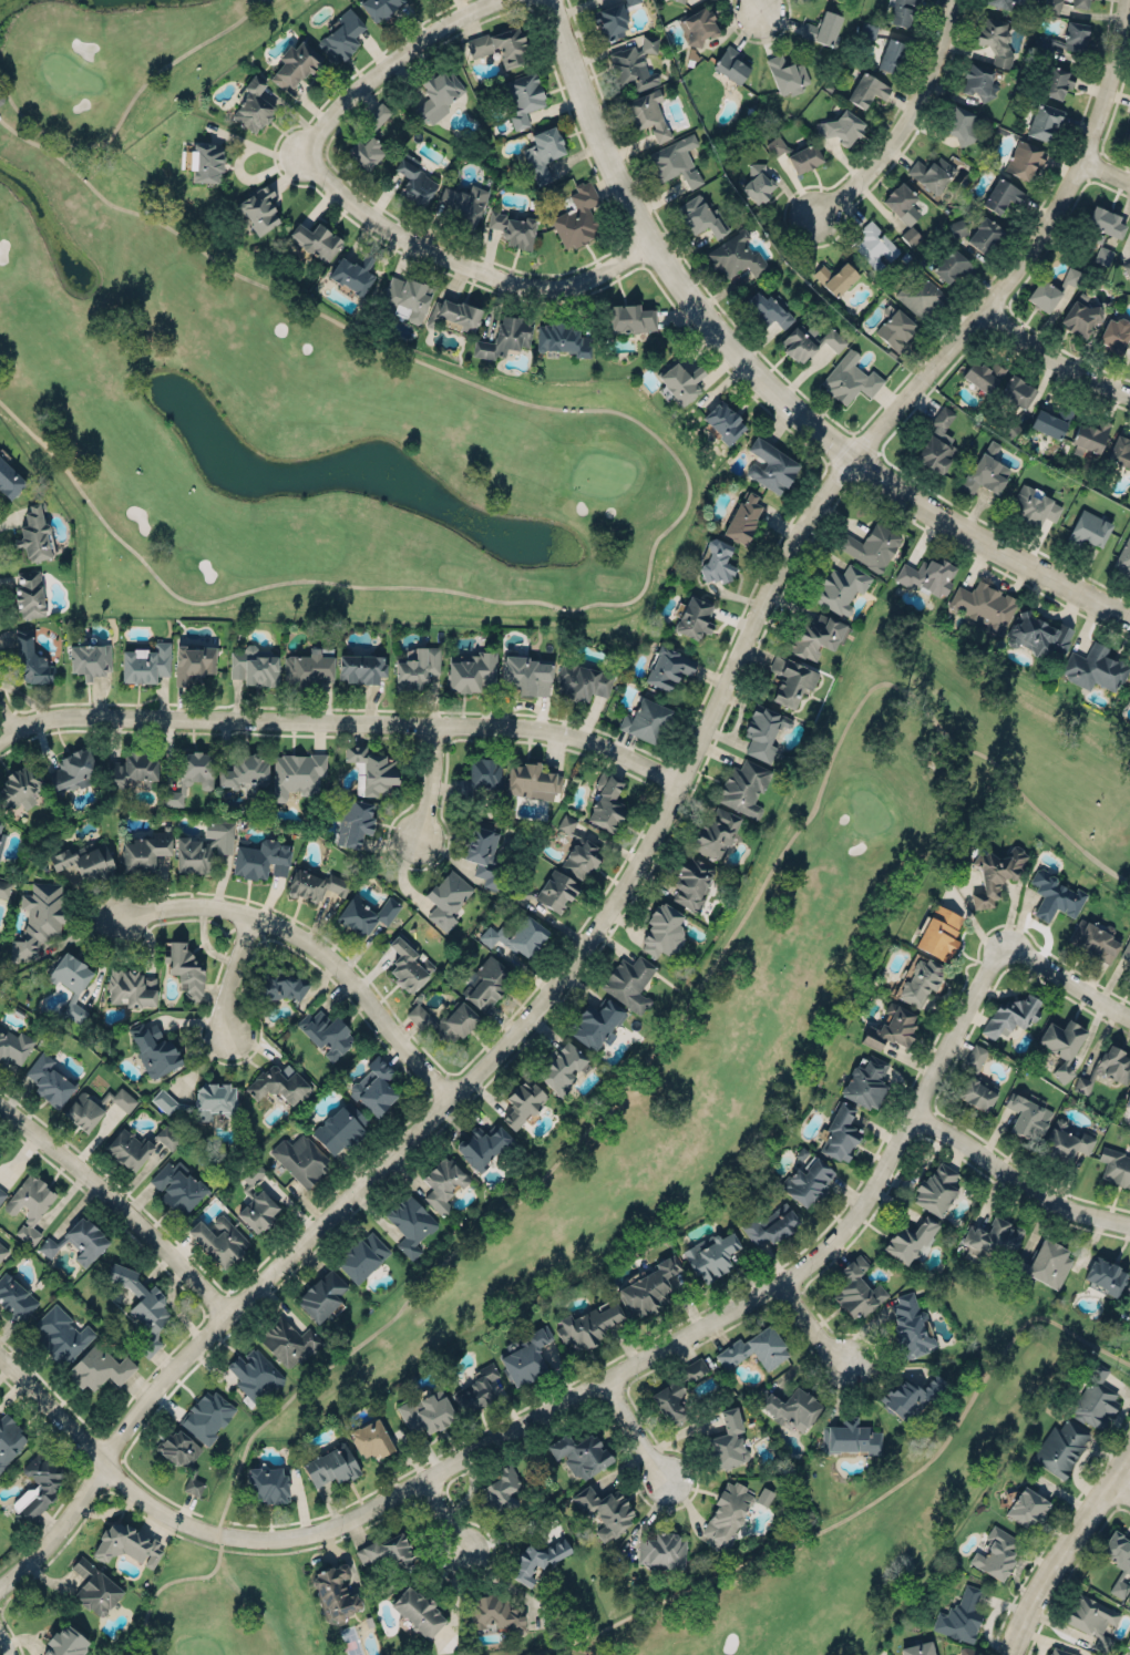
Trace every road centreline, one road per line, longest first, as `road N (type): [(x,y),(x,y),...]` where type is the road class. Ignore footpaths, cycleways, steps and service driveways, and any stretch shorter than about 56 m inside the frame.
road 1 (residential): [(0,1584),(60,1528),(174,1366),(474,1076),(615,902),(808,517),(1026,257),(1064,195),(1108,91),(1128,0)]
road 2 (residential): [(1129,1223),(1038,1193),(913,1112),(857,1212),(799,1271),(349,1518),(274,1538),(217,1533),(148,1501),(0,1355)]
road 3 (residential): [(1129,619),(920,504),(807,421),(738,356),(629,204),(549,0)]
road 4 (residential): [(11,731),(76,715),(510,726),(584,739),(680,783)]
road 5 (residential): [(450,1098),(356,983),(300,936),(250,913),(202,904),(119,918)]
road 6 (residential): [(309,147),(335,179),(403,228),(515,277),(576,280),(651,241)]
road 7 (residential): [(913,1112),(1001,943),(1129,1017)]
road 8 (residential): [(226,1314),(116,1200),(0,1106)]
road 9 (residential): [(952,0),(918,104),(881,155),(813,215)]
road 10 (residential): [(498,0),(391,64),(309,147)]
road 11 (residential): [(1008,1654),(1040,1584),(1129,1448)]
road 12 (residential): [(986,306),(1059,357),(1129,392)]
road 13 (residential): [(250,913),(224,1003),(229,1031)]

